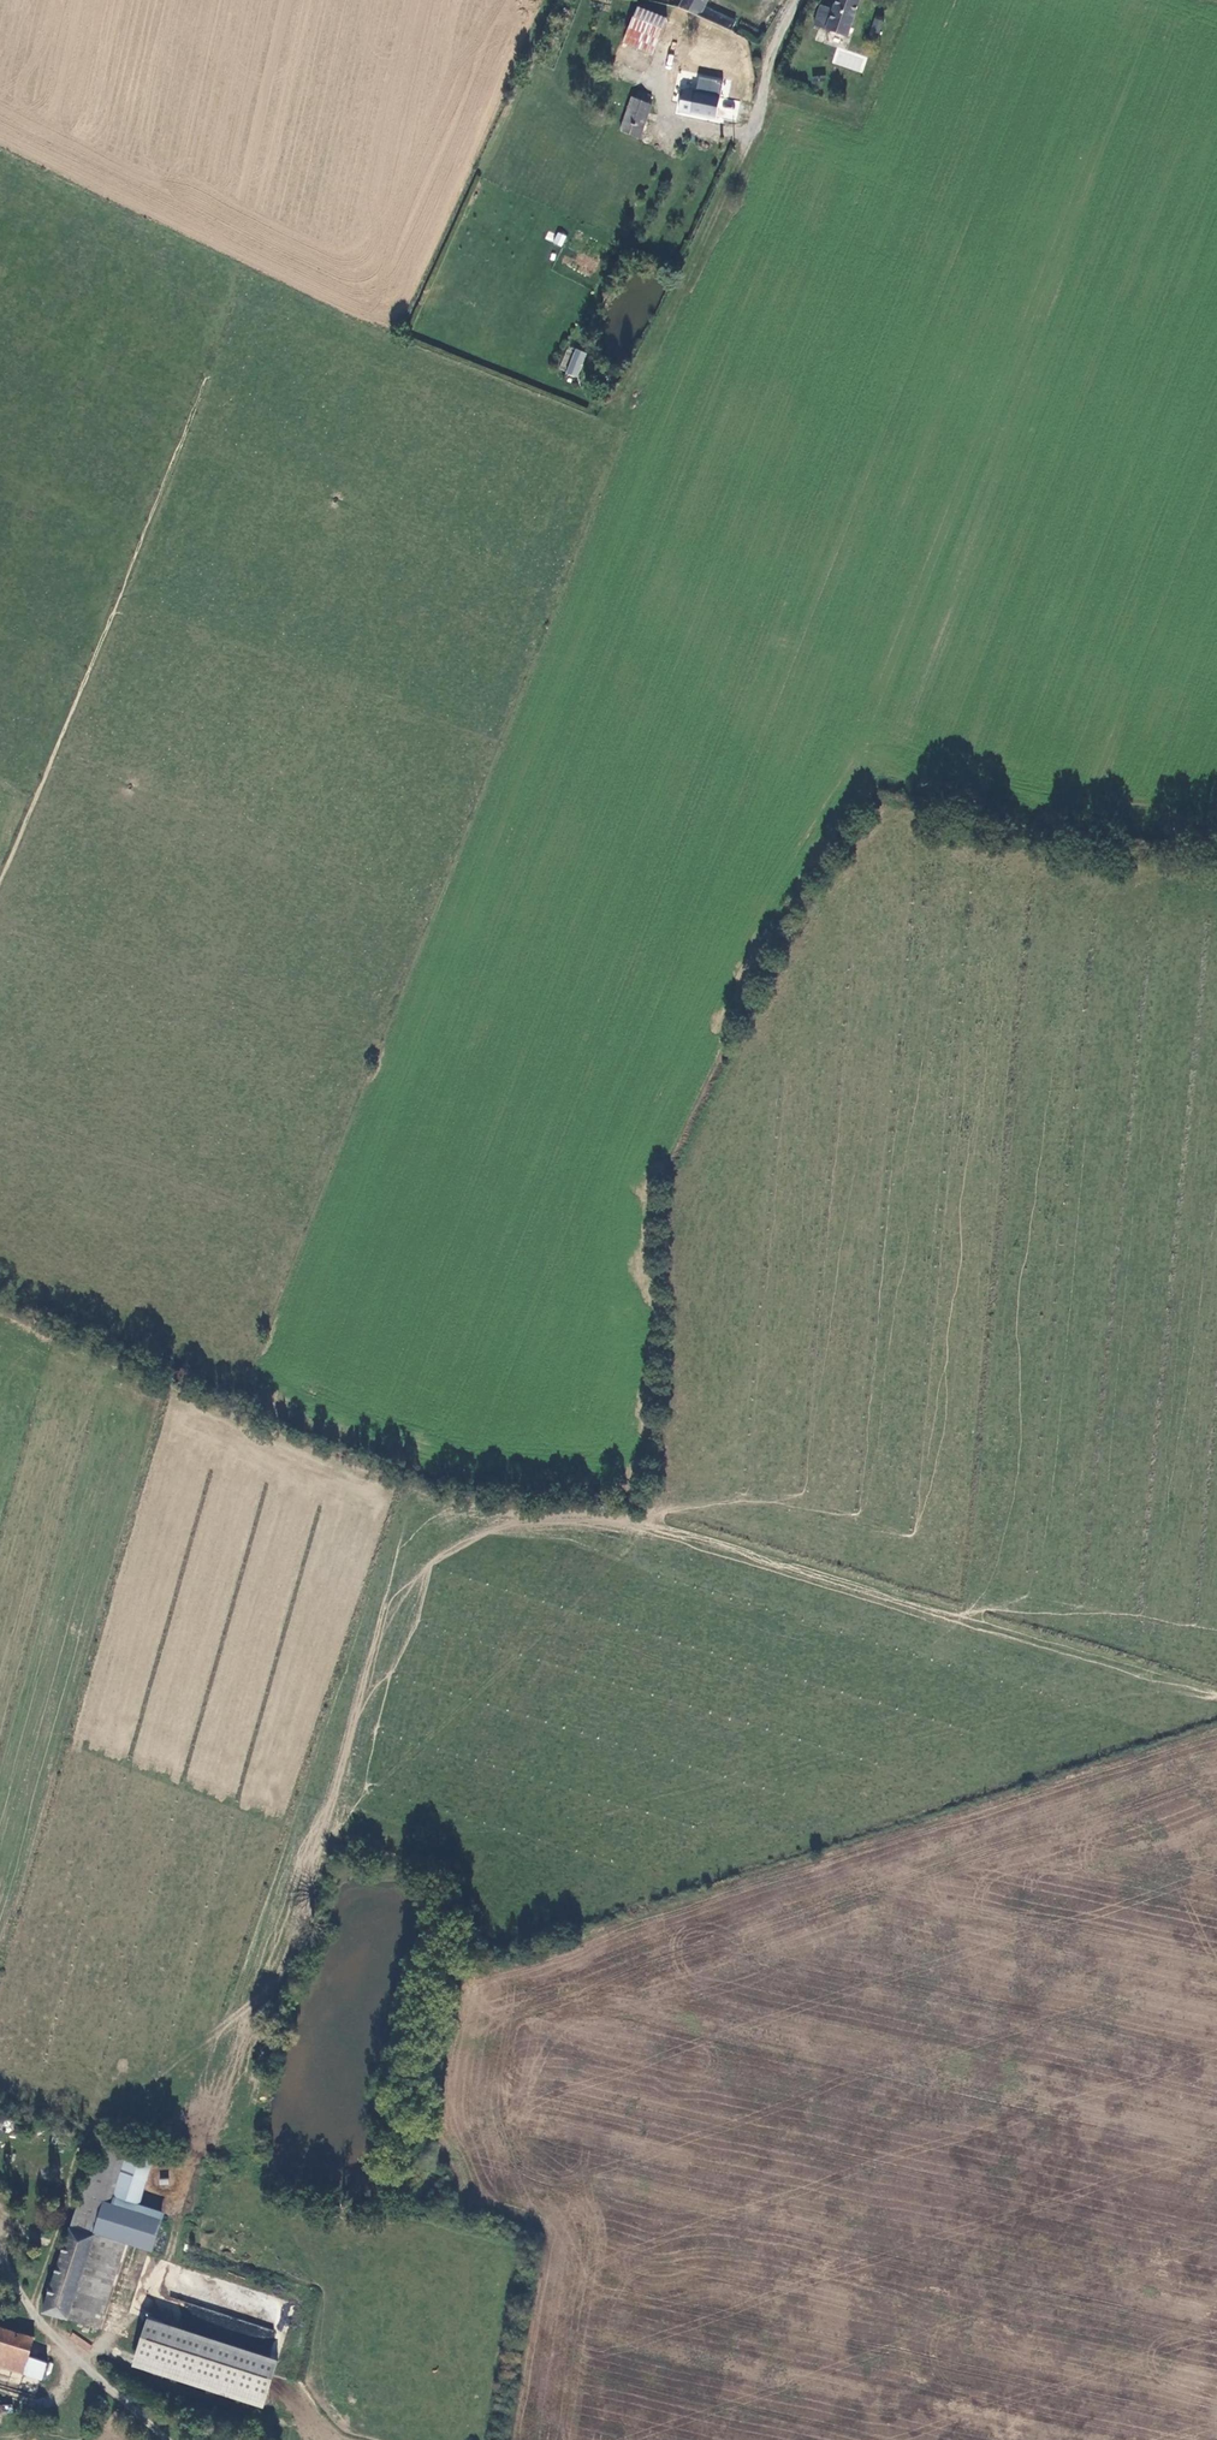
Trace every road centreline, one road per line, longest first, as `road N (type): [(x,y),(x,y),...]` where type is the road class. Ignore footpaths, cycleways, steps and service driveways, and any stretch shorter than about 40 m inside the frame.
road 1 (track): [(752,129),(668,324),(603,431)]
road 2 (unclassified): [(800,0),(767,68),(752,129)]

